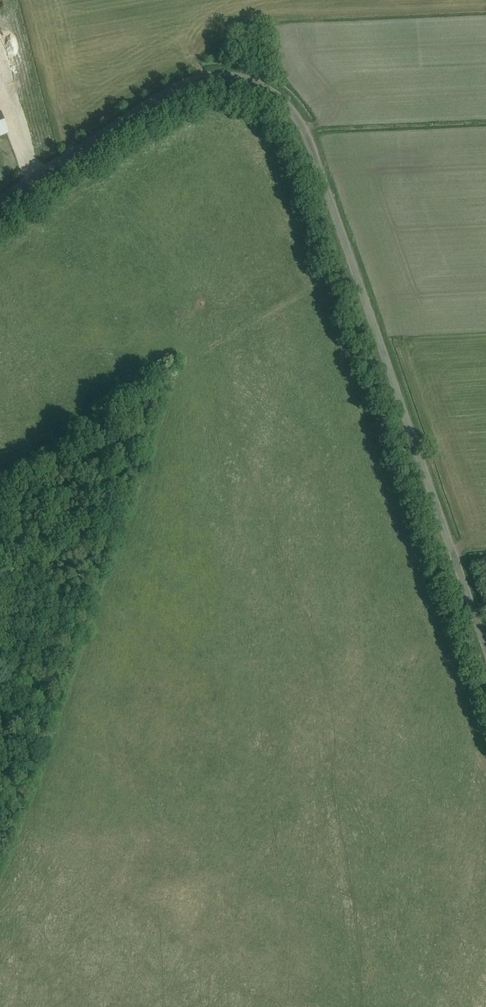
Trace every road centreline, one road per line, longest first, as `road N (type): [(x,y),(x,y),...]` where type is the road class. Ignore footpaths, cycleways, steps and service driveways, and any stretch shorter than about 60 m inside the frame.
road 1 (unclassified): [(485,647),(307,132),(281,97),(241,77),(189,81),(0,199)]

